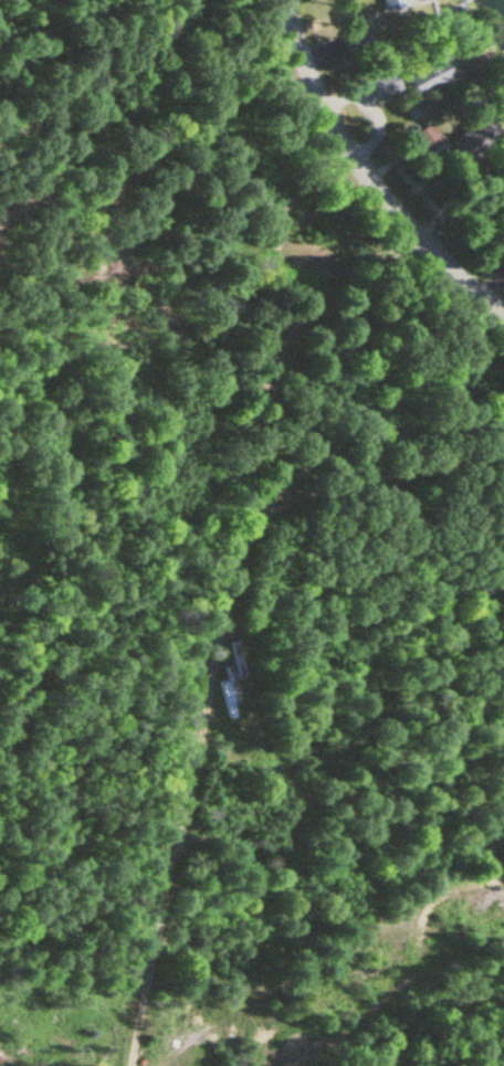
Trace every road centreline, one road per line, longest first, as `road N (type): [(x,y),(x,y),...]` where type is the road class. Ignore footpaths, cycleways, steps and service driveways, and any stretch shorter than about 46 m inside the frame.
road 1 (residential): [(286,0),(308,74),(369,175),(503,310)]
road 2 (track): [(301,1065),(360,1034),(454,957),(503,950)]

